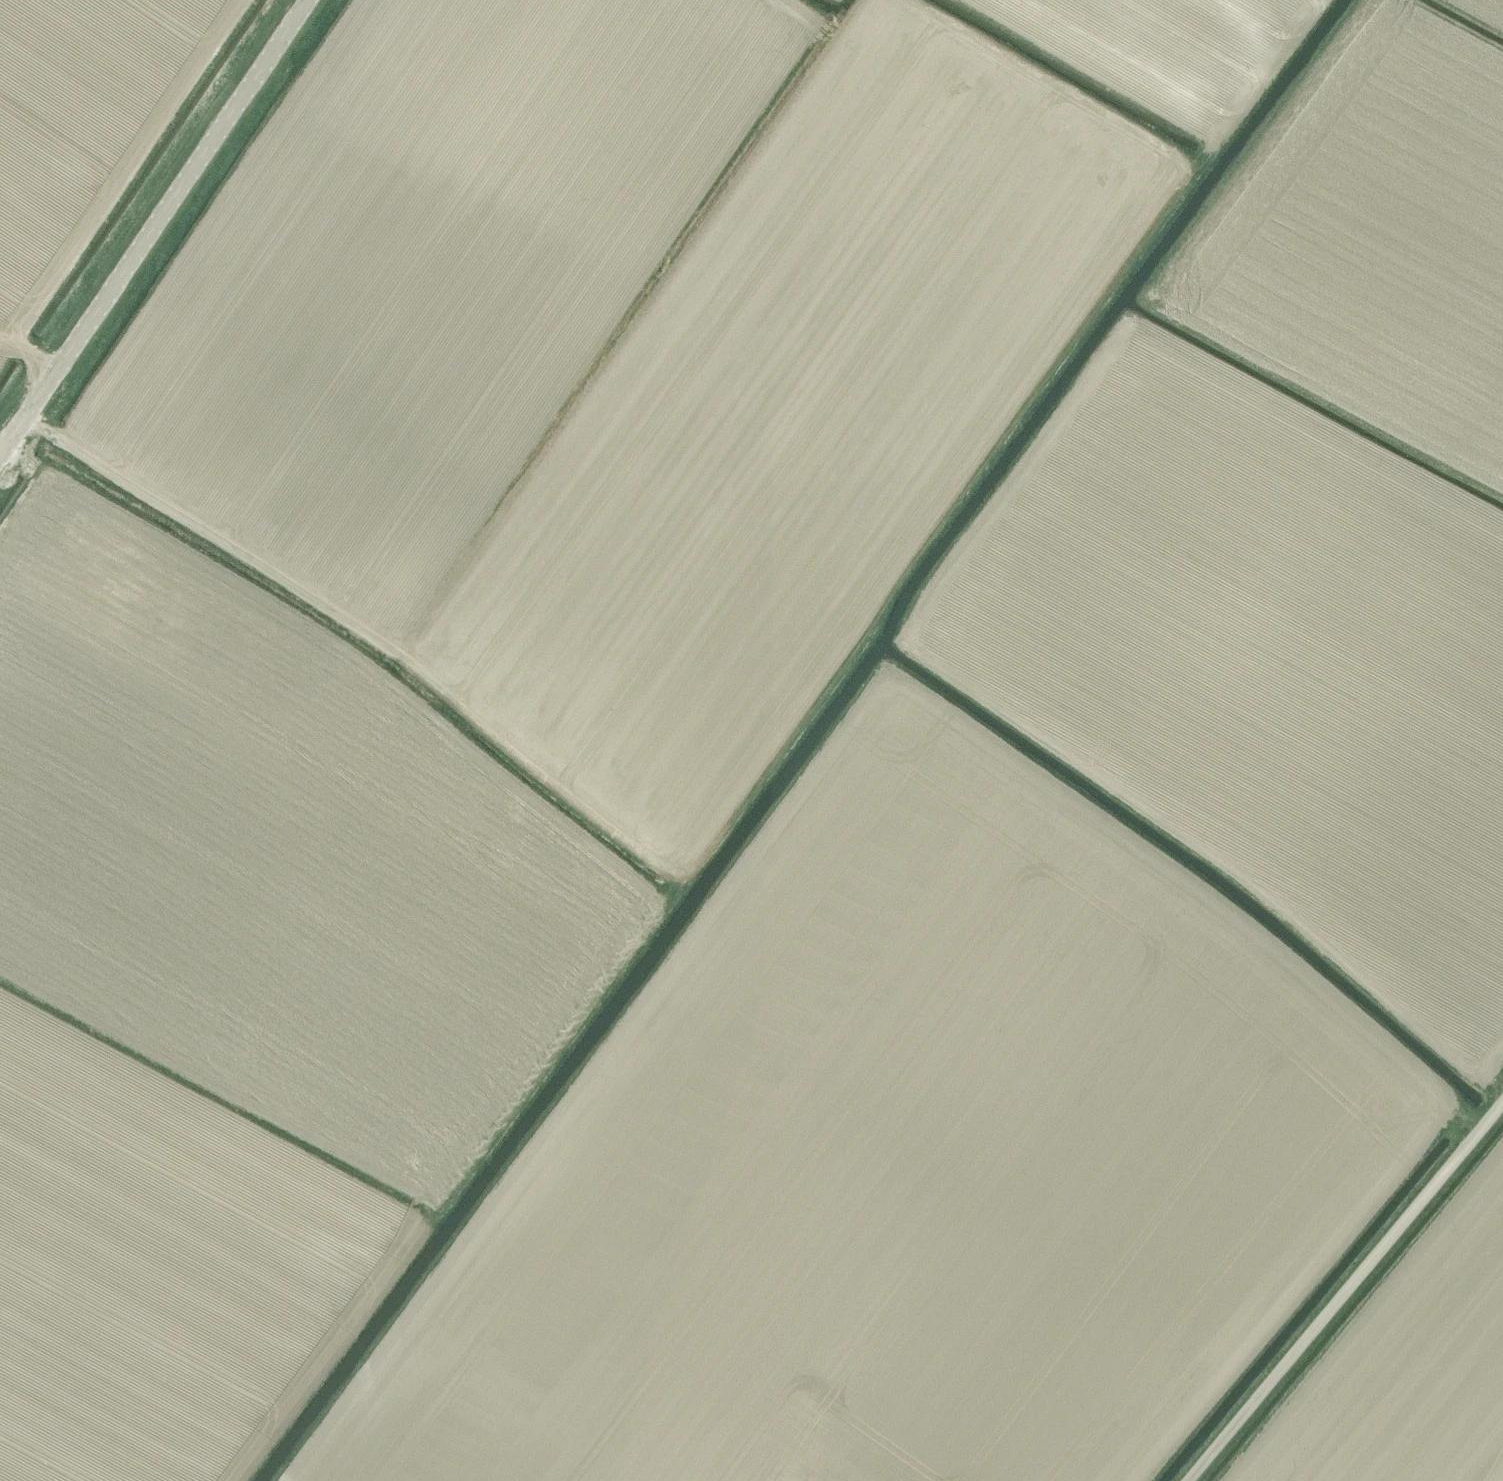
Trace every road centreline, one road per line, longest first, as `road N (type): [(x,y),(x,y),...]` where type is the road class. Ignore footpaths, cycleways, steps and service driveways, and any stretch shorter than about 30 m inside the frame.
road 1 (tertiary): [(0,458),(312,0)]
road 2 (unclassified): [(1197,1480),(1502,1113)]

